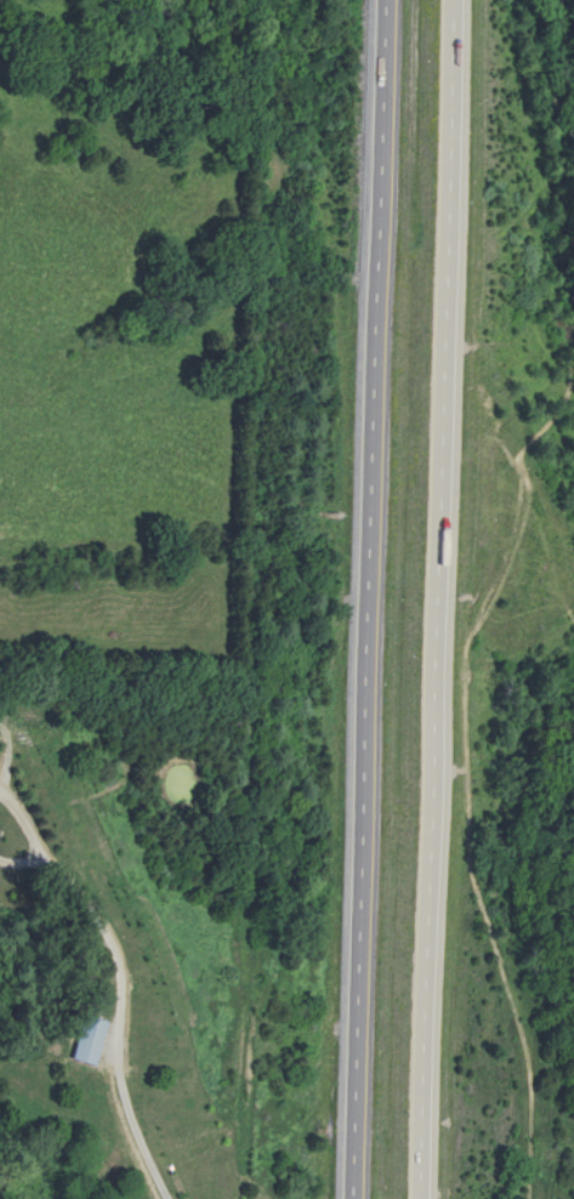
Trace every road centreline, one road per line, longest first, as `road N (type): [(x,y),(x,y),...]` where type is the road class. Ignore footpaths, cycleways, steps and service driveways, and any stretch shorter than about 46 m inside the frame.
road 1 (trunk): [(416,1198),(422,942),(458,348),(465,0)]
road 2 (trunk): [(387,0),(374,532),(342,1198)]

